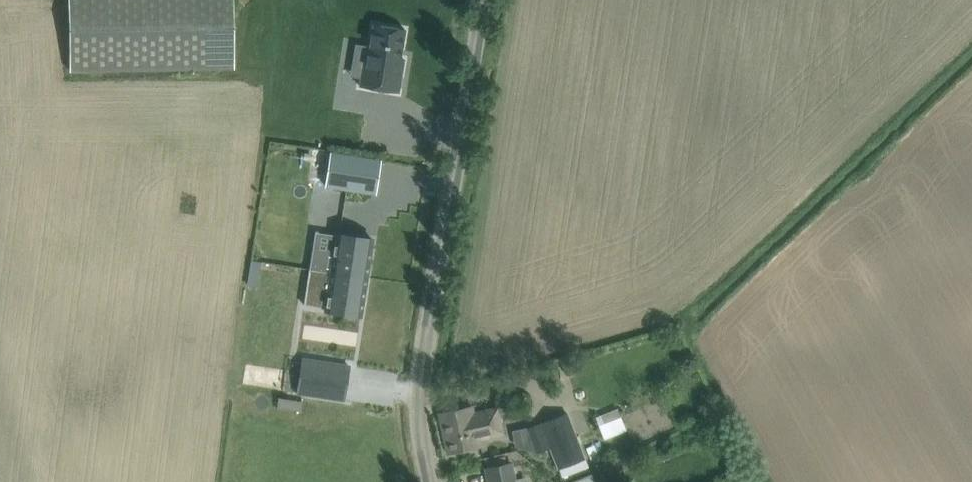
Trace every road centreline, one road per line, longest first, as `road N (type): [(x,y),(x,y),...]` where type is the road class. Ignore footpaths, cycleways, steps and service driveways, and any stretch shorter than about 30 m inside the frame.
road 1 (unclassified): [(424,481),(419,432),(427,334),(482,0)]

